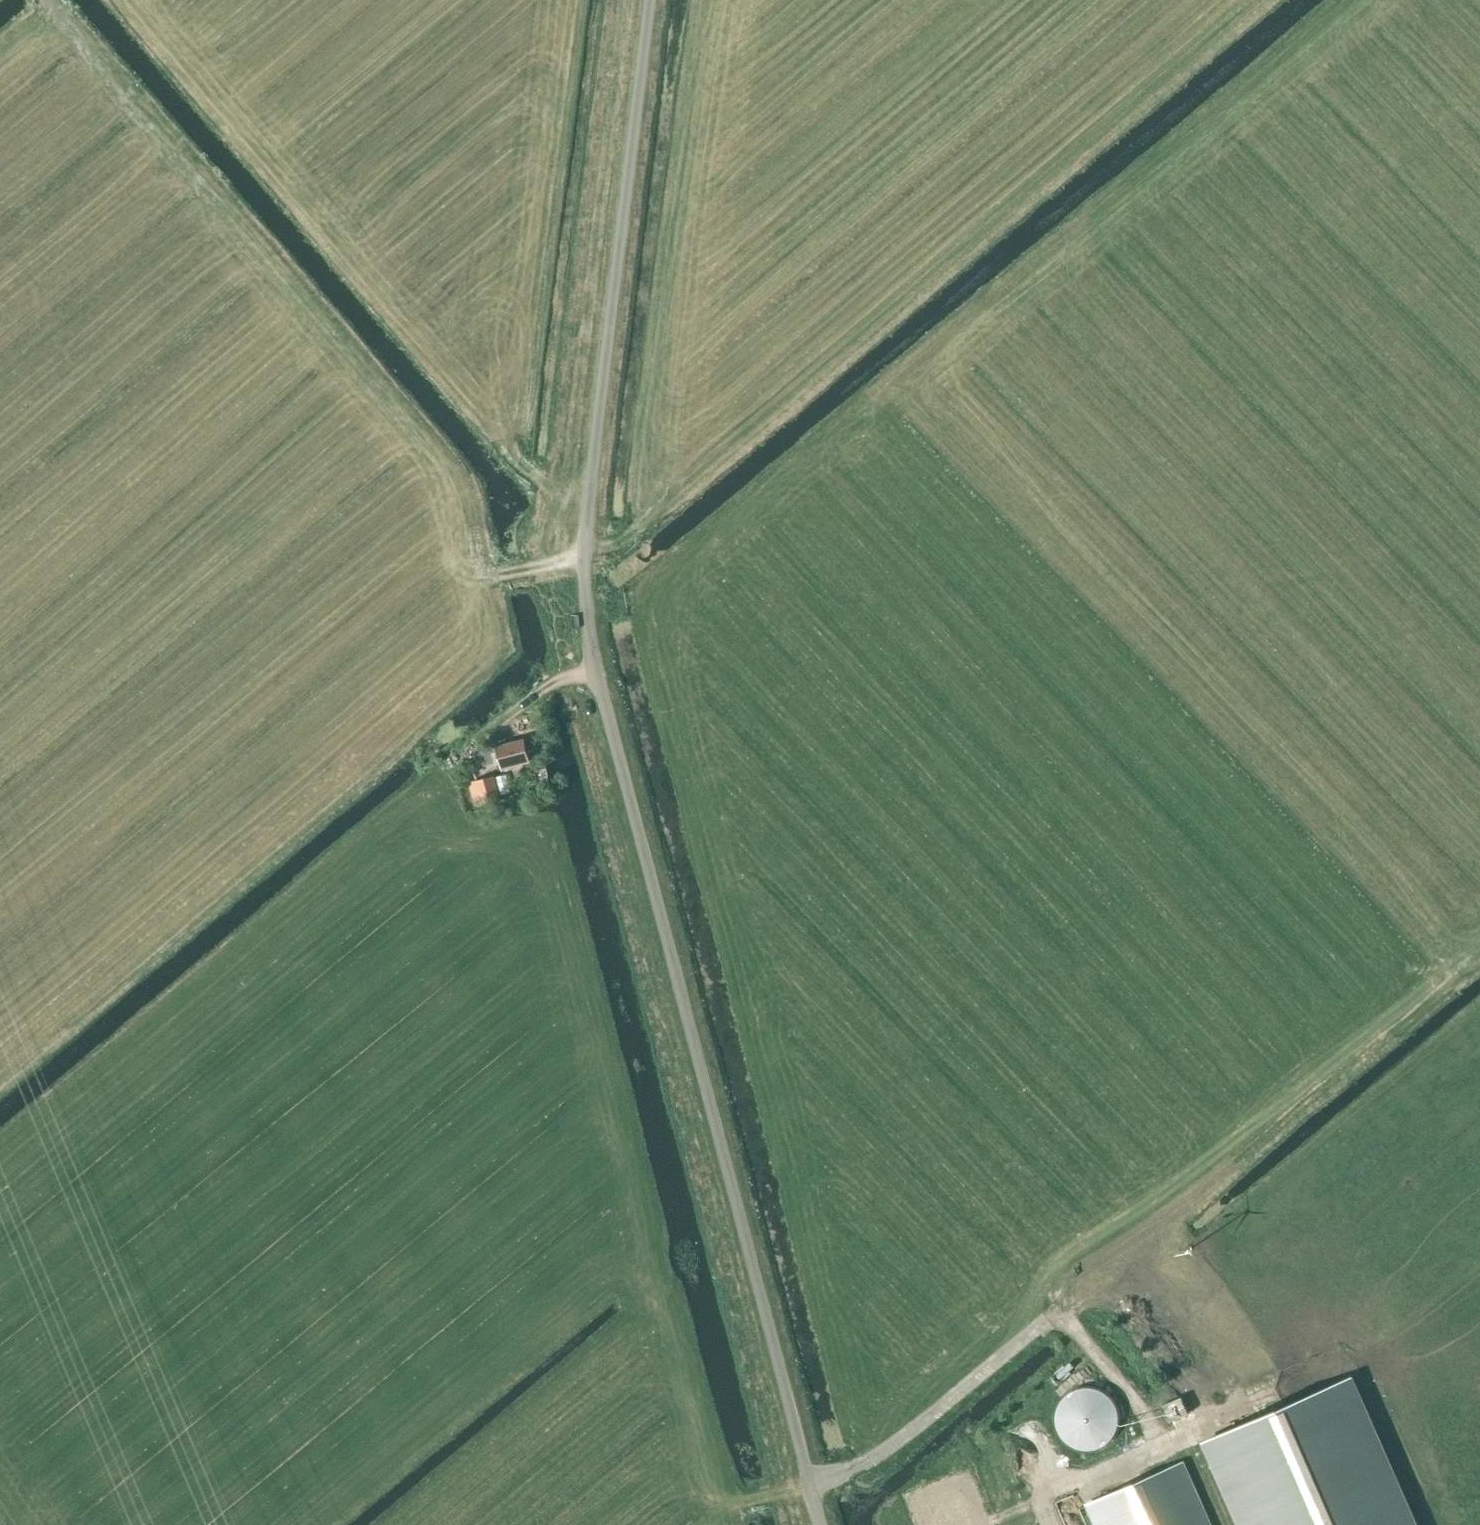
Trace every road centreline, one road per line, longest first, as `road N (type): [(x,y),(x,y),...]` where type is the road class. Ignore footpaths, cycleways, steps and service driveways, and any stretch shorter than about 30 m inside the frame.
road 1 (unclassified): [(821,1524),(589,624),(589,518),(651,0)]

